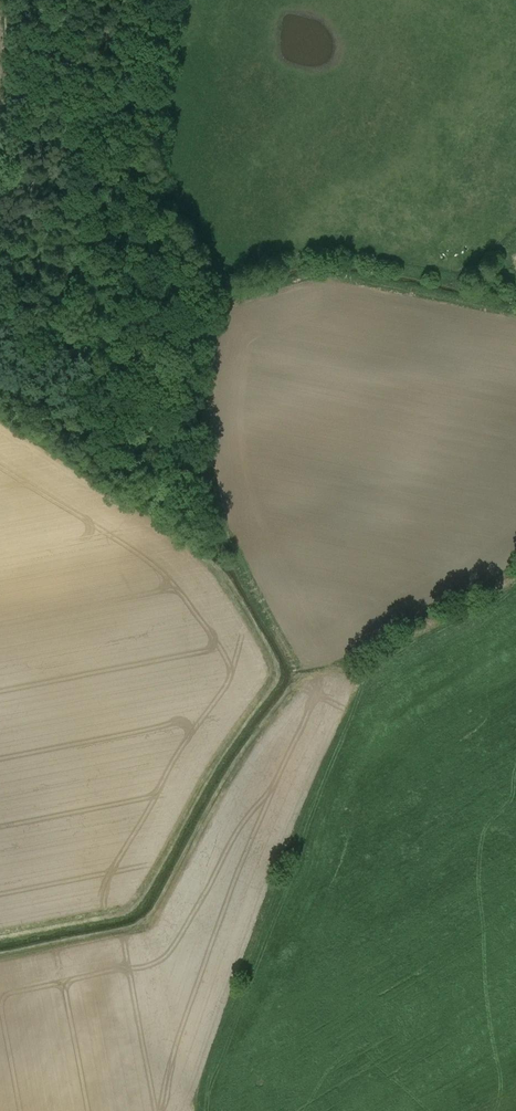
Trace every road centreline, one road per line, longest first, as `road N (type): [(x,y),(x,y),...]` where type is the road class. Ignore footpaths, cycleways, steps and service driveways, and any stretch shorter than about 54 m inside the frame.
road 1 (track): [(0,316),(84,351),(205,371)]
road 2 (track): [(0,156),(8,125),(9,0)]

